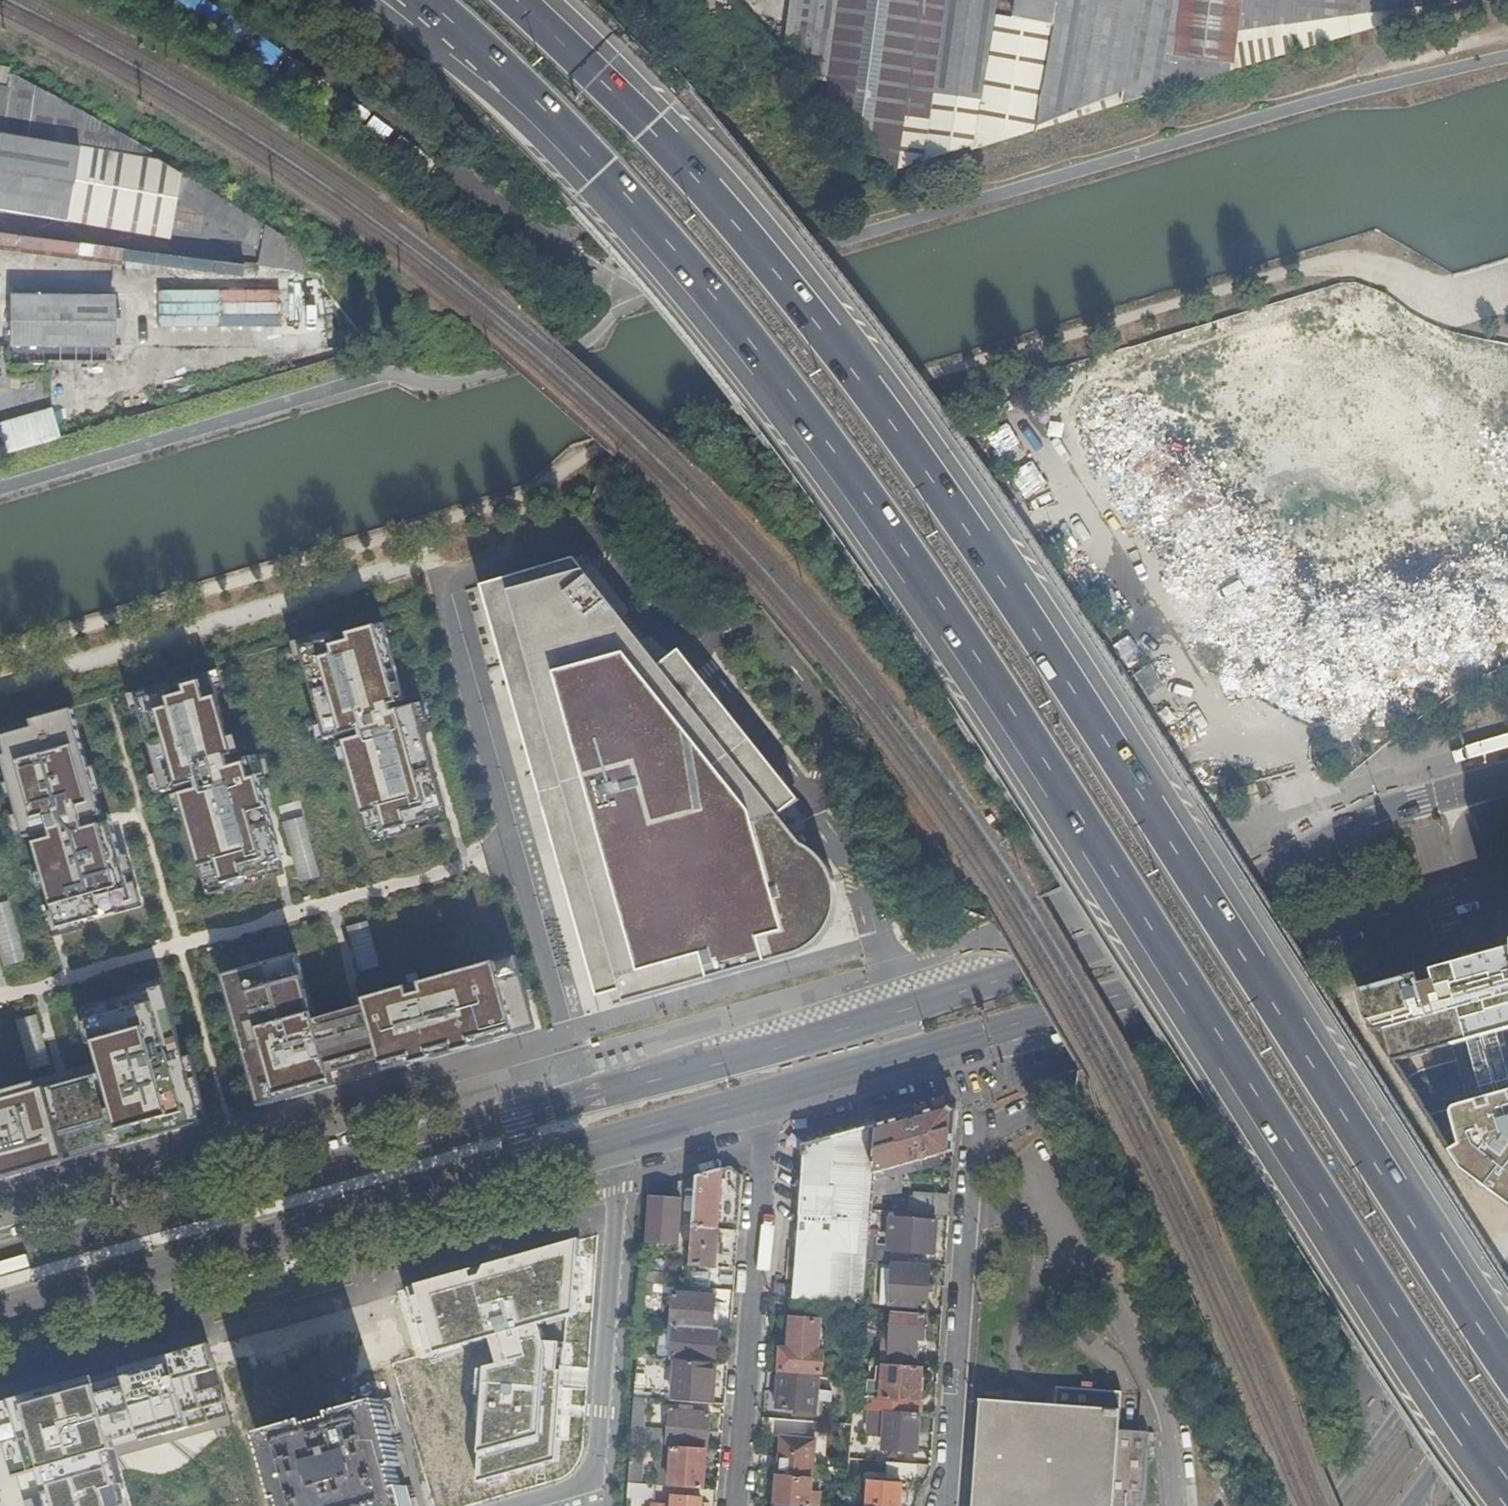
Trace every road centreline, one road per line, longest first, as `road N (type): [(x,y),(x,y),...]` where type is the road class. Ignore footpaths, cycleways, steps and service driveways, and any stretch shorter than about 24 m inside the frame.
road 1 (motorway): [(418,0),(496,64),(663,241),(821,448),(1507,1477)]
road 2 (motorway): [(1507,1369),(1204,881),(928,477),(728,205),(521,0)]
road 3 (primary): [(1420,799),(1372,812),(1182,922),(1104,949),(774,1050),(0,1263)]
road 4 (primary): [(769,1098),(1507,900)]
road 5 (primary): [(0,1311),(616,1140)]
road 6 (residential): [(974,1088),(947,1505)]
road 7 (residential): [(616,1140),(595,1459),(574,1490),(519,1505)]
road 8 (residential): [(739,1505),(769,1098)]
road 9 (tertiary): [(1507,1271),(1334,1505)]
road 10 (tertiary): [(1408,1505),(1507,1368)]
road 11 (primary): [(616,1140),(769,1098)]
road 12 (unclassified): [(1507,884),(1462,883),(1447,832),(1420,799)]

